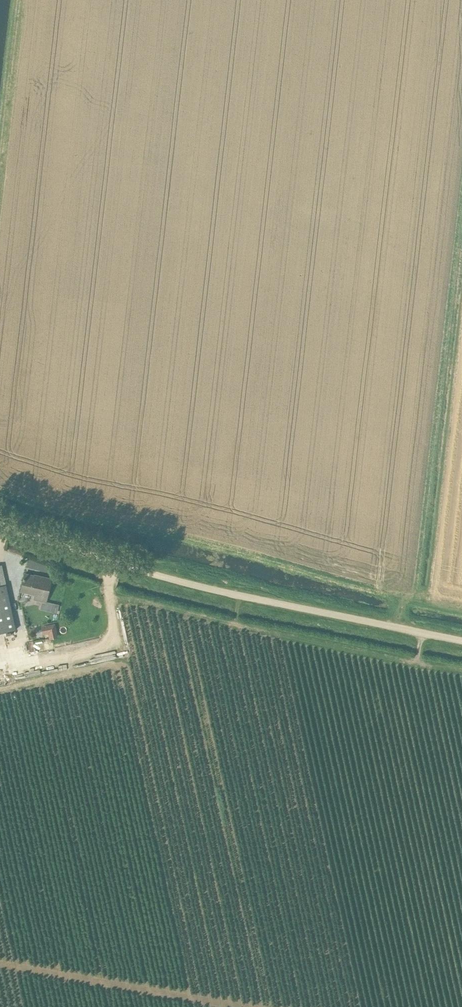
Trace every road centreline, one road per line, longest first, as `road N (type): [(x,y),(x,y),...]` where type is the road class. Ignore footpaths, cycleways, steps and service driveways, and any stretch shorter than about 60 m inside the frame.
road 1 (unclassified): [(461,645),(200,593),(0,532)]

